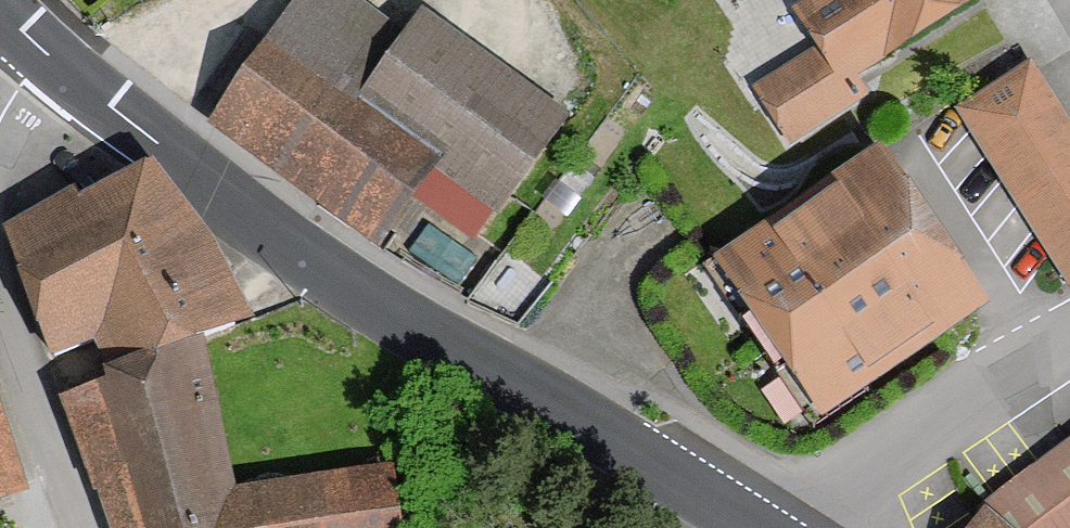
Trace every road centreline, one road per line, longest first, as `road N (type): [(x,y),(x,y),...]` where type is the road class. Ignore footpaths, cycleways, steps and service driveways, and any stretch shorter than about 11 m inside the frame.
road 1 (secondary): [(751,527),(356,290),(45,54)]
road 2 (residential): [(0,288),(81,527)]

